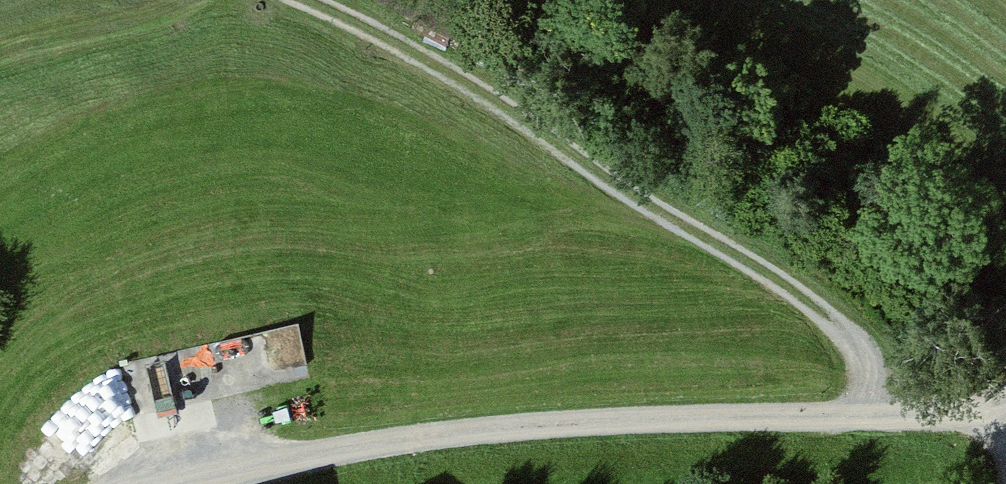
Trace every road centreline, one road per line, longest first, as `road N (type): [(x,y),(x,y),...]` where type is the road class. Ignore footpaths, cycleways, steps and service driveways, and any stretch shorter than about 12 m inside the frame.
road 1 (track): [(177,483),(541,422),(1005,412)]
road 2 (track): [(864,414),(860,348),(812,295),(402,44),(302,0)]

